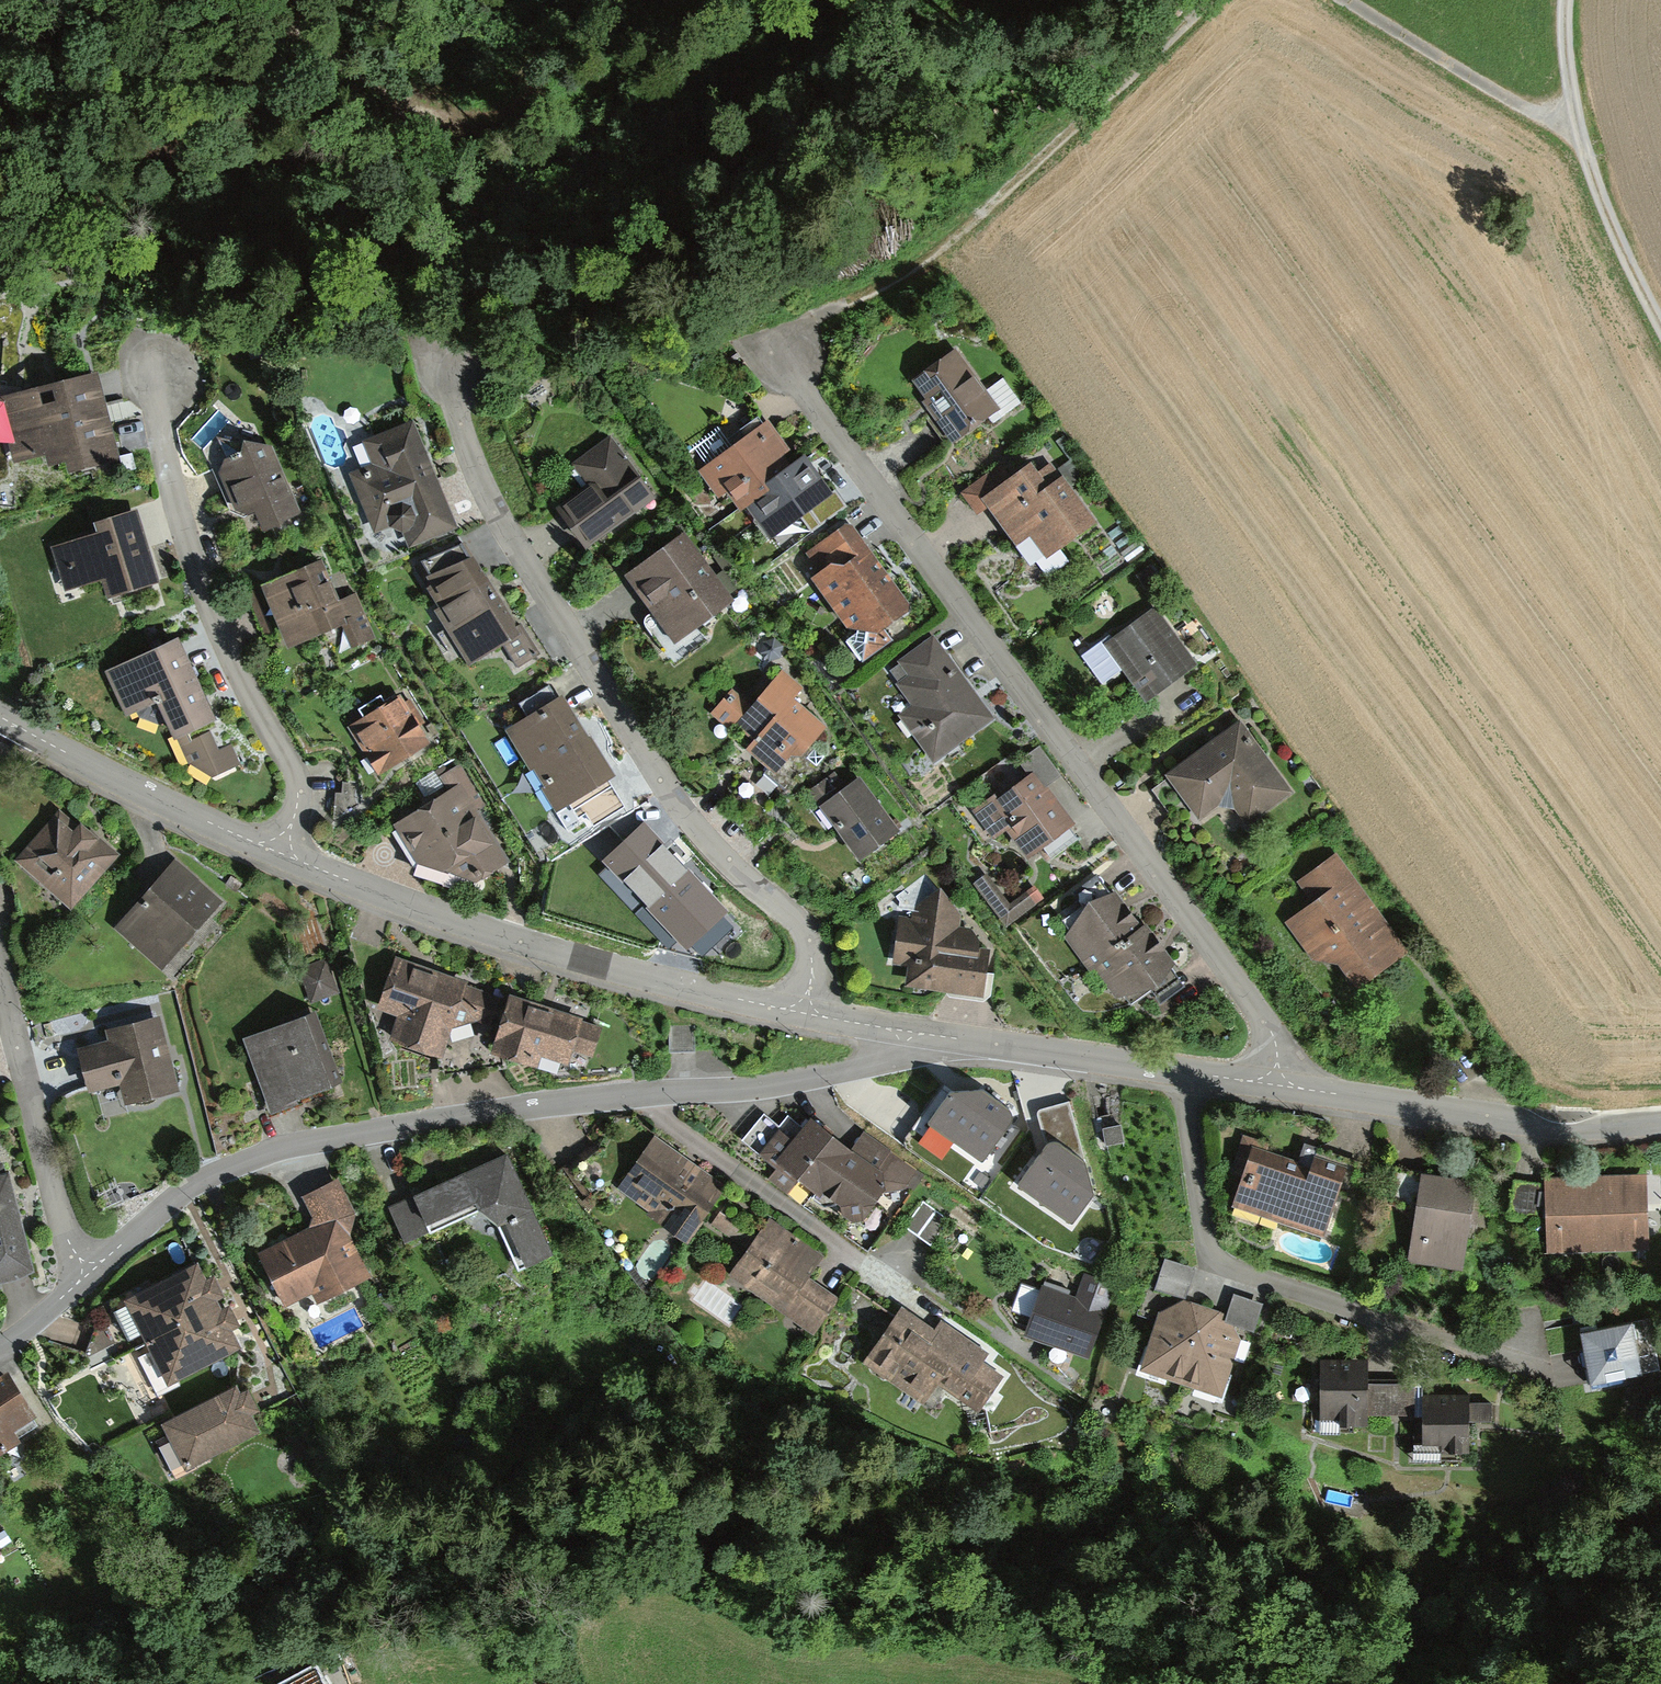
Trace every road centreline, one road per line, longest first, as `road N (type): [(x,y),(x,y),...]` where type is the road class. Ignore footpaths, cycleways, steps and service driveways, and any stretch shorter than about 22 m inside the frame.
road 1 (residential): [(790,355),(812,404),(1258,1011),(1280,1051),(1276,1086)]
road 2 (residential): [(91,1272),(198,1181),(280,1148),(511,1106),(746,1090),(875,1063),(901,1052),(907,1031)]
road 3 (residential): [(800,1011),(812,979),(798,919),(723,855),(514,548),(454,415),(451,366)]
road 4 (track): [(1201,0),(1142,76),(1002,208),(901,275),(802,323),(790,355)]
road 5 (residential): [(278,851),(410,912),(598,968),(800,1011)]
road 6 (residential): [(1186,1077),(1204,1240),(1216,1261),(1394,1327),(1551,1371)]
road 7 (residential): [(278,851),(297,790),(201,591),(154,379)]
road 8 (track): [(1559,0),(1570,132),(1660,317)]
road 9 (residential): [(0,717),(121,787),(278,851)]
road 10 (residential): [(0,982),(68,1241),(91,1272)]
road 11 (residential): [(907,1031),(1186,1077)]
road 12 (track): [(1570,132),(1345,0)]
road 13 (residential): [(1276,1086),(1505,1125)]
road 14 (unclassified): [(1660,1117),(1581,1129),(1505,1125)]

